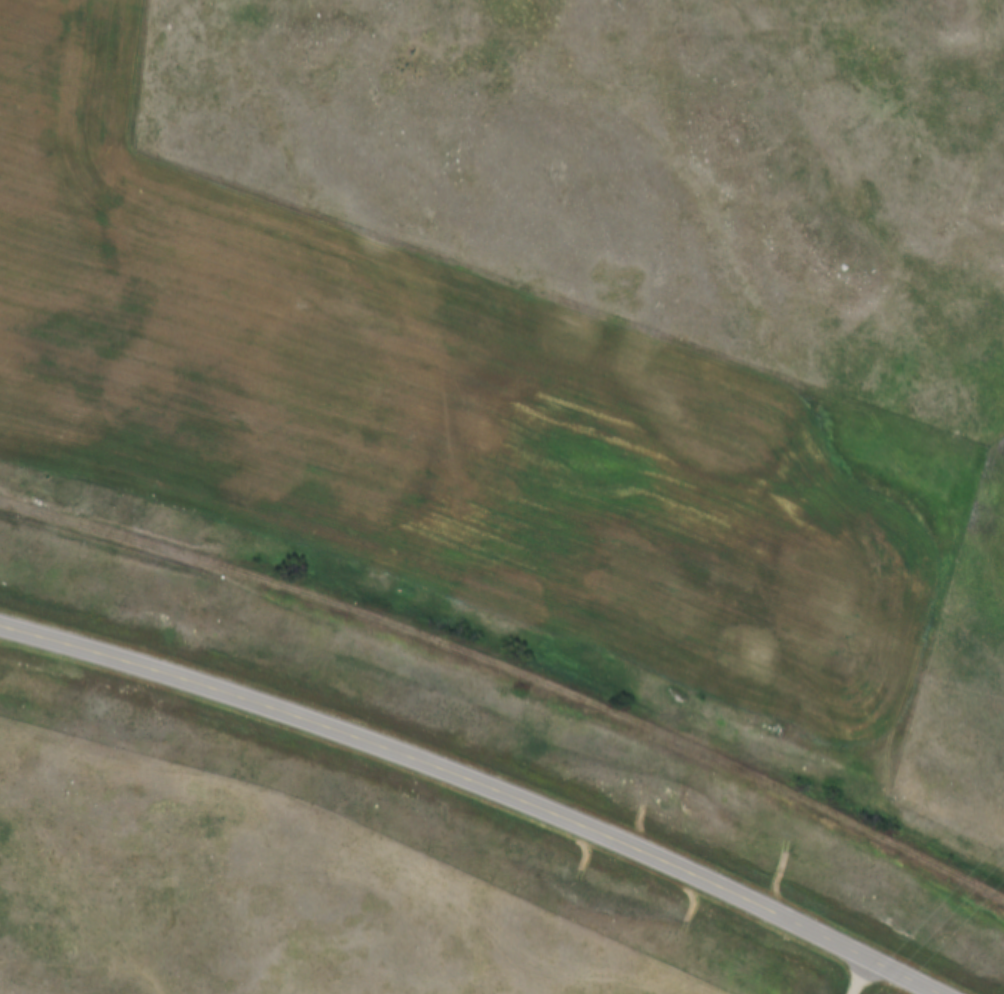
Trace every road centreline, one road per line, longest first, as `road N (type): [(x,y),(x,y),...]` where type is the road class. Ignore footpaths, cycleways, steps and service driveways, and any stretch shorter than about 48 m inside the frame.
road 1 (primary): [(949,993),(649,850),(406,749),(185,671),(0,620)]

